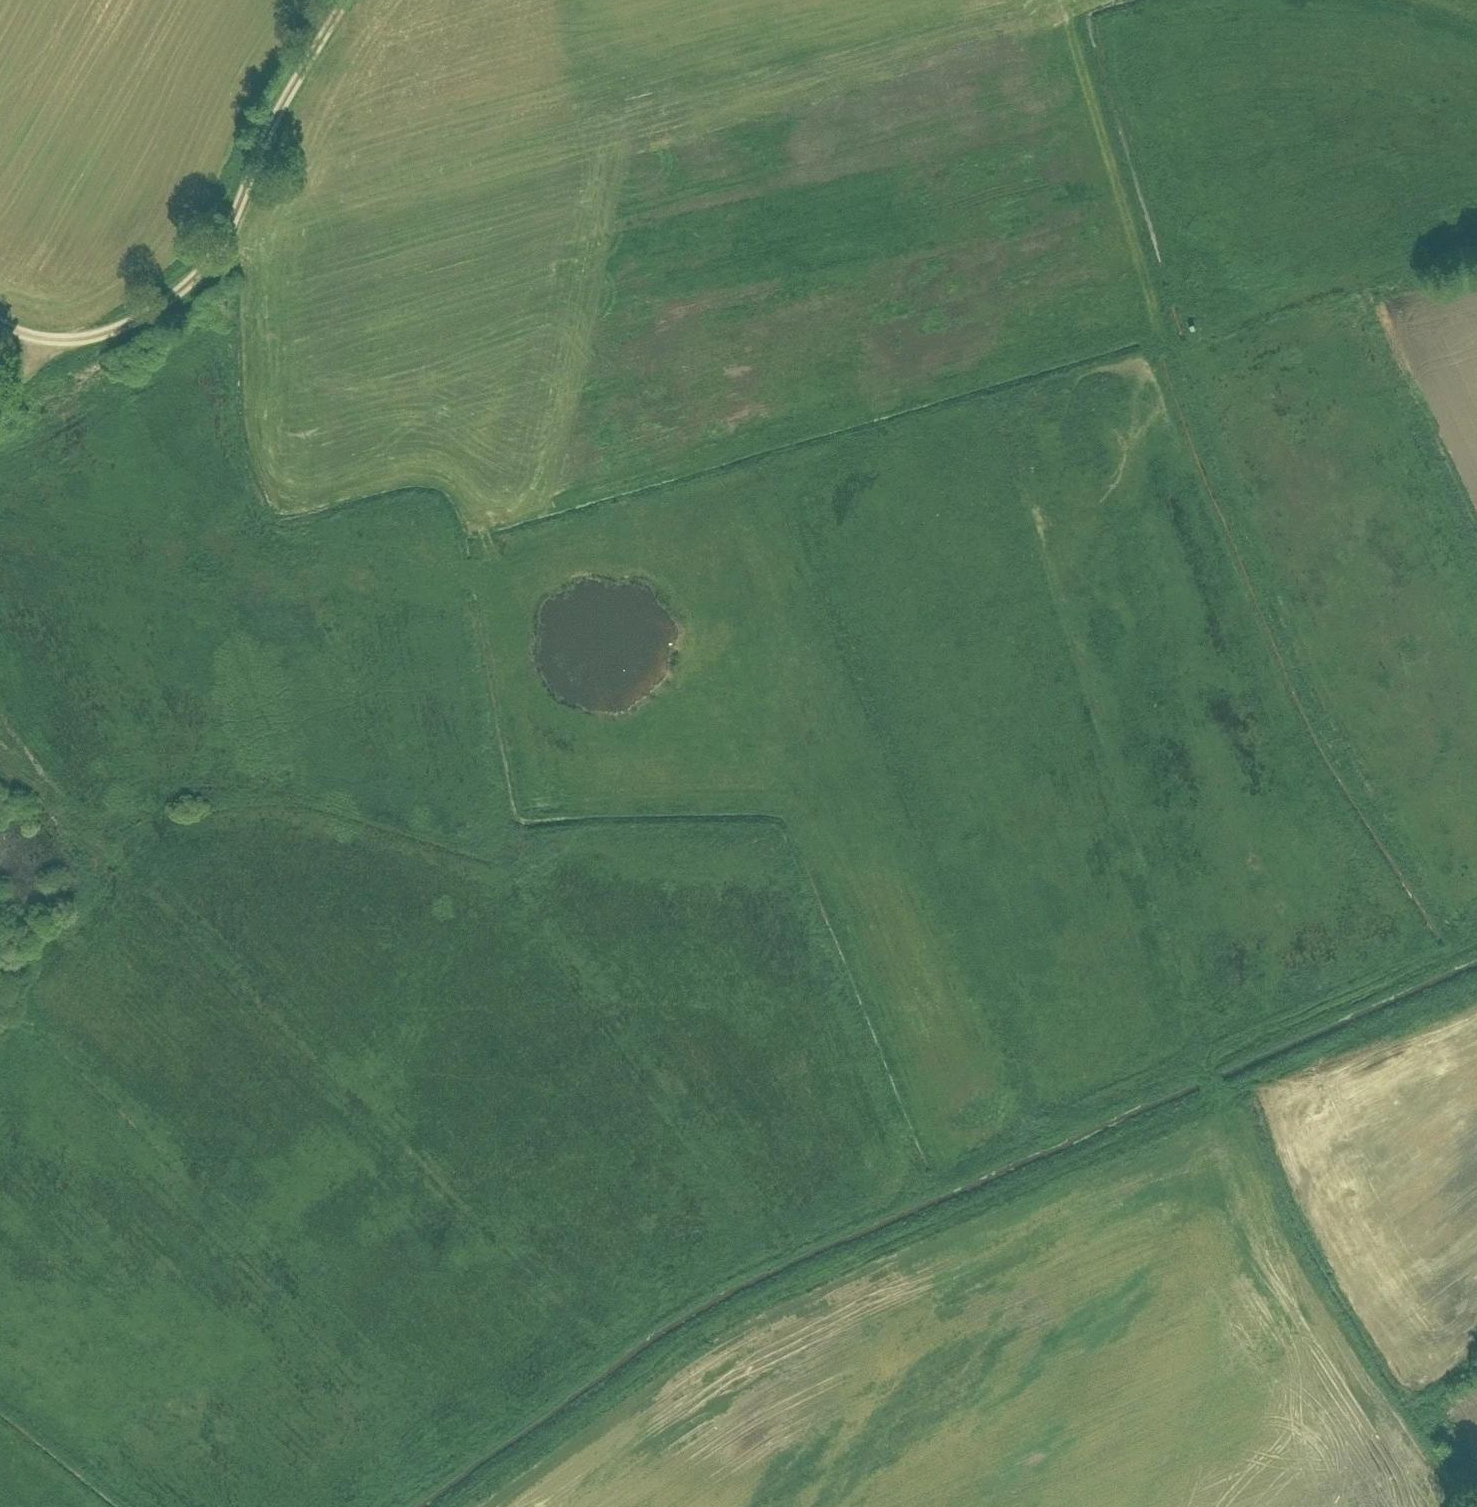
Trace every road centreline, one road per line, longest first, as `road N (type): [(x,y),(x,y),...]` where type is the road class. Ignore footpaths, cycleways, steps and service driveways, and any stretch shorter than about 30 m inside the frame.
road 1 (track): [(0,323),(97,339),(204,279),(271,123),(355,0)]

